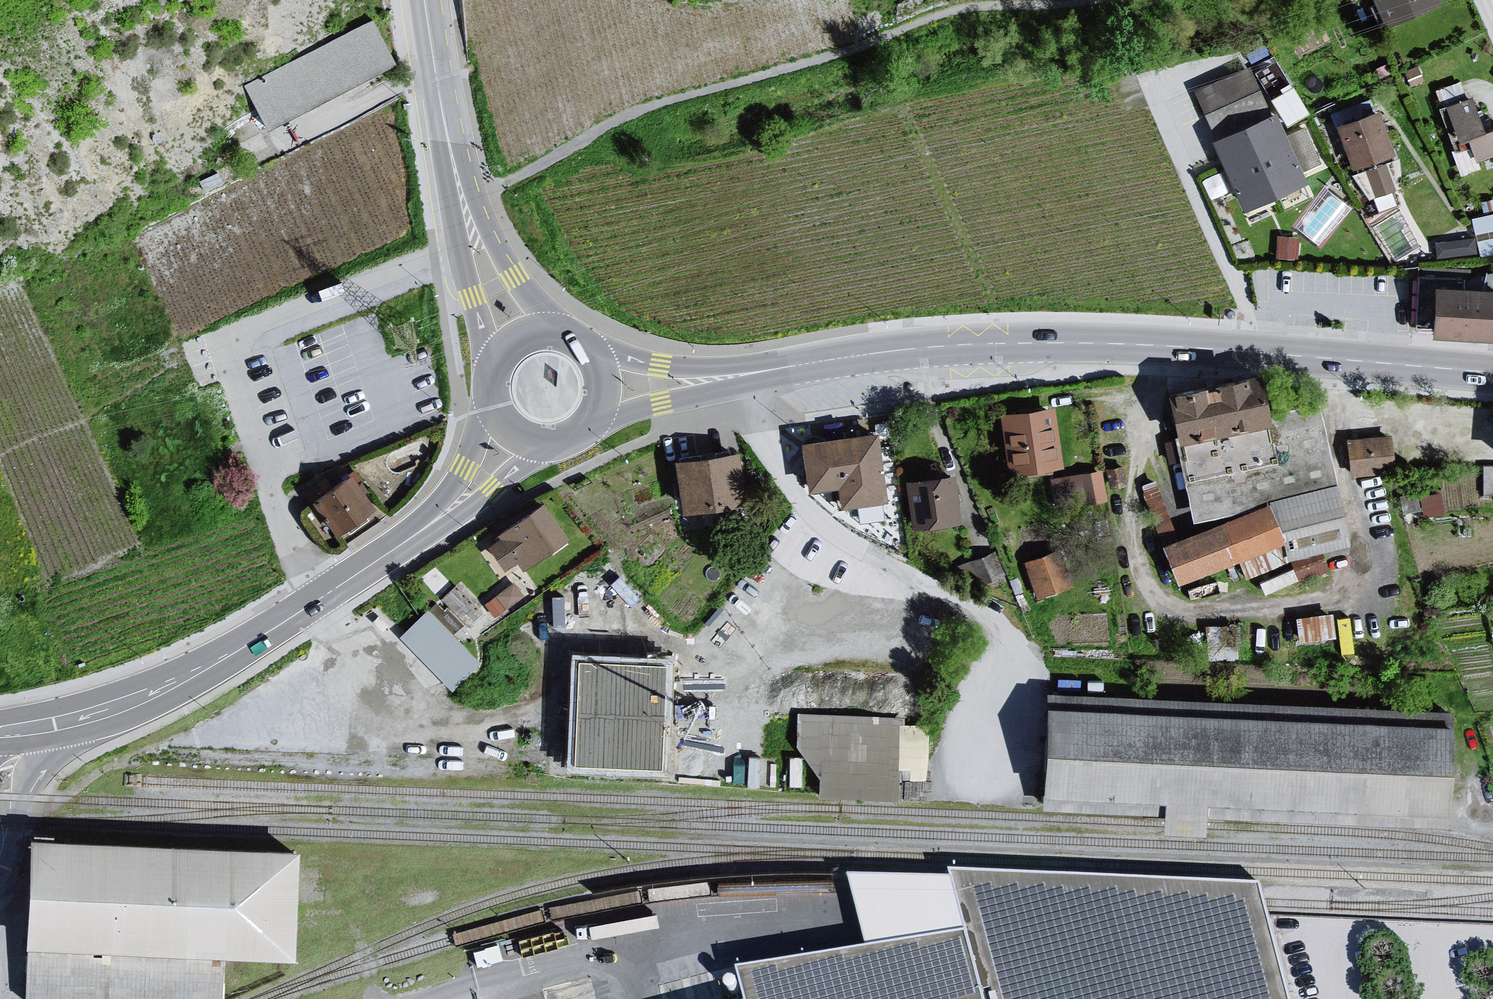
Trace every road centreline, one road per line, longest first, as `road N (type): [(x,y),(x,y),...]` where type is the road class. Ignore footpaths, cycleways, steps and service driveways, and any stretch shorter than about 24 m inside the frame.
road 1 (primary): [(1492,373),(1056,343),(899,350),(742,375)]
road 2 (primary): [(2,732),(83,717),(158,691),(430,524)]
road 3 (tertiary): [(456,173),(491,376)]
road 4 (tertiary): [(561,331),(508,279),(456,173)]
road 5 (tertiary): [(456,173),(425,0)]
road 6 (primary): [(583,432),(742,375)]
road 7 (primary): [(742,375),(590,348)]
road 8 (primary): [(430,524),(554,444)]
road 9 (primary): [(491,397),(464,468),(430,524)]
road 10 (unclassified): [(0,852),(2,732)]

